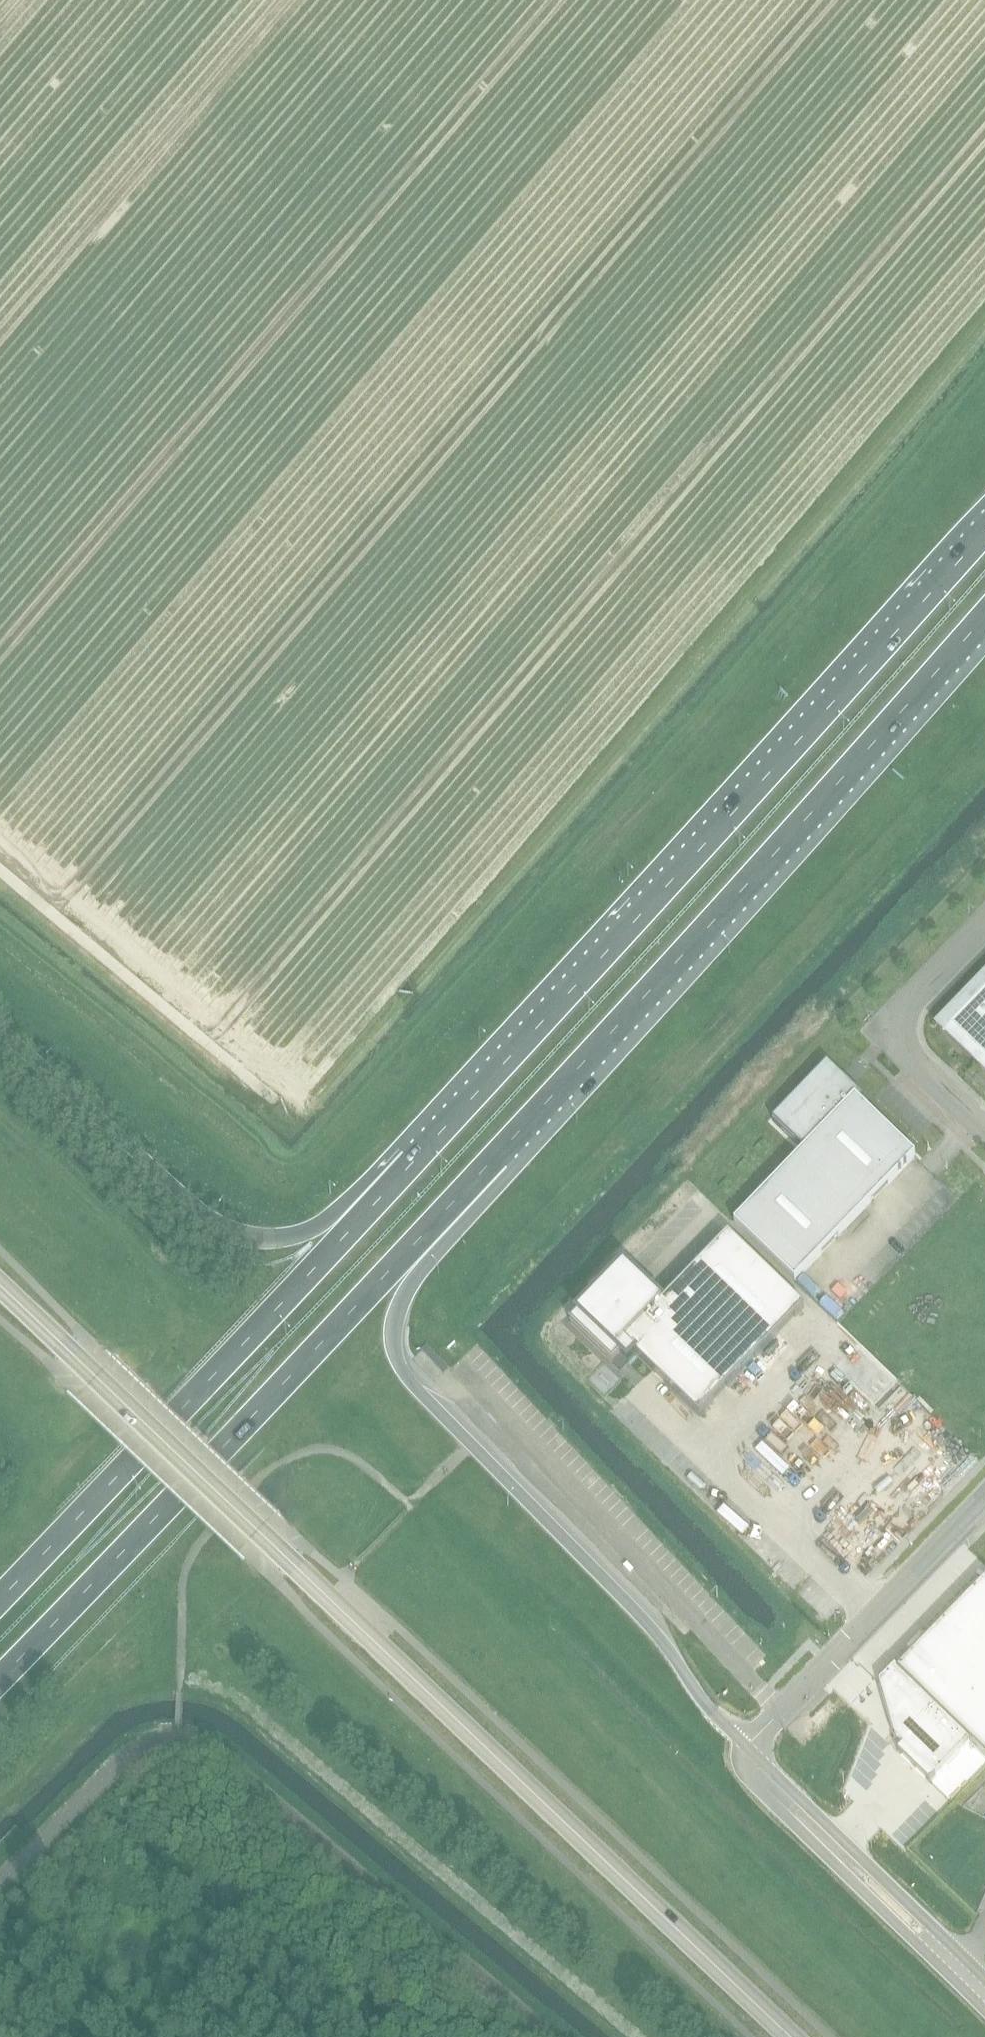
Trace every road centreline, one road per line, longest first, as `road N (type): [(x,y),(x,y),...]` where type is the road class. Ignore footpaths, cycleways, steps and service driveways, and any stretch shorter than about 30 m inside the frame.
road 1 (secondary): [(792,2036),(0,1285)]
road 2 (trunk): [(984,530),(364,1213)]
road 3 (trunk): [(748,1747),(709,1709),(630,1599),(397,1357),(399,1305),(492,1191),(497,1162)]
road 4 (trunk): [(497,1162),(984,611)]
road 5 (trunk): [(0,1675),(497,1162)]
road 6 (trunk): [(364,1213),(0,1596)]
road 7 (trunk): [(364,1213),(276,1237),(222,1228),(0,1028)]
road 8 (unclassified): [(748,1747),(742,1762),(749,1780),(984,2011)]
road 9 (unclassified): [(748,1747),(984,1499)]
road 10 (secondary): [(984,1978),(748,1747)]
road 11 (unclassified): [(984,922),(911,999),(902,1029),(915,1062),(984,1131)]

